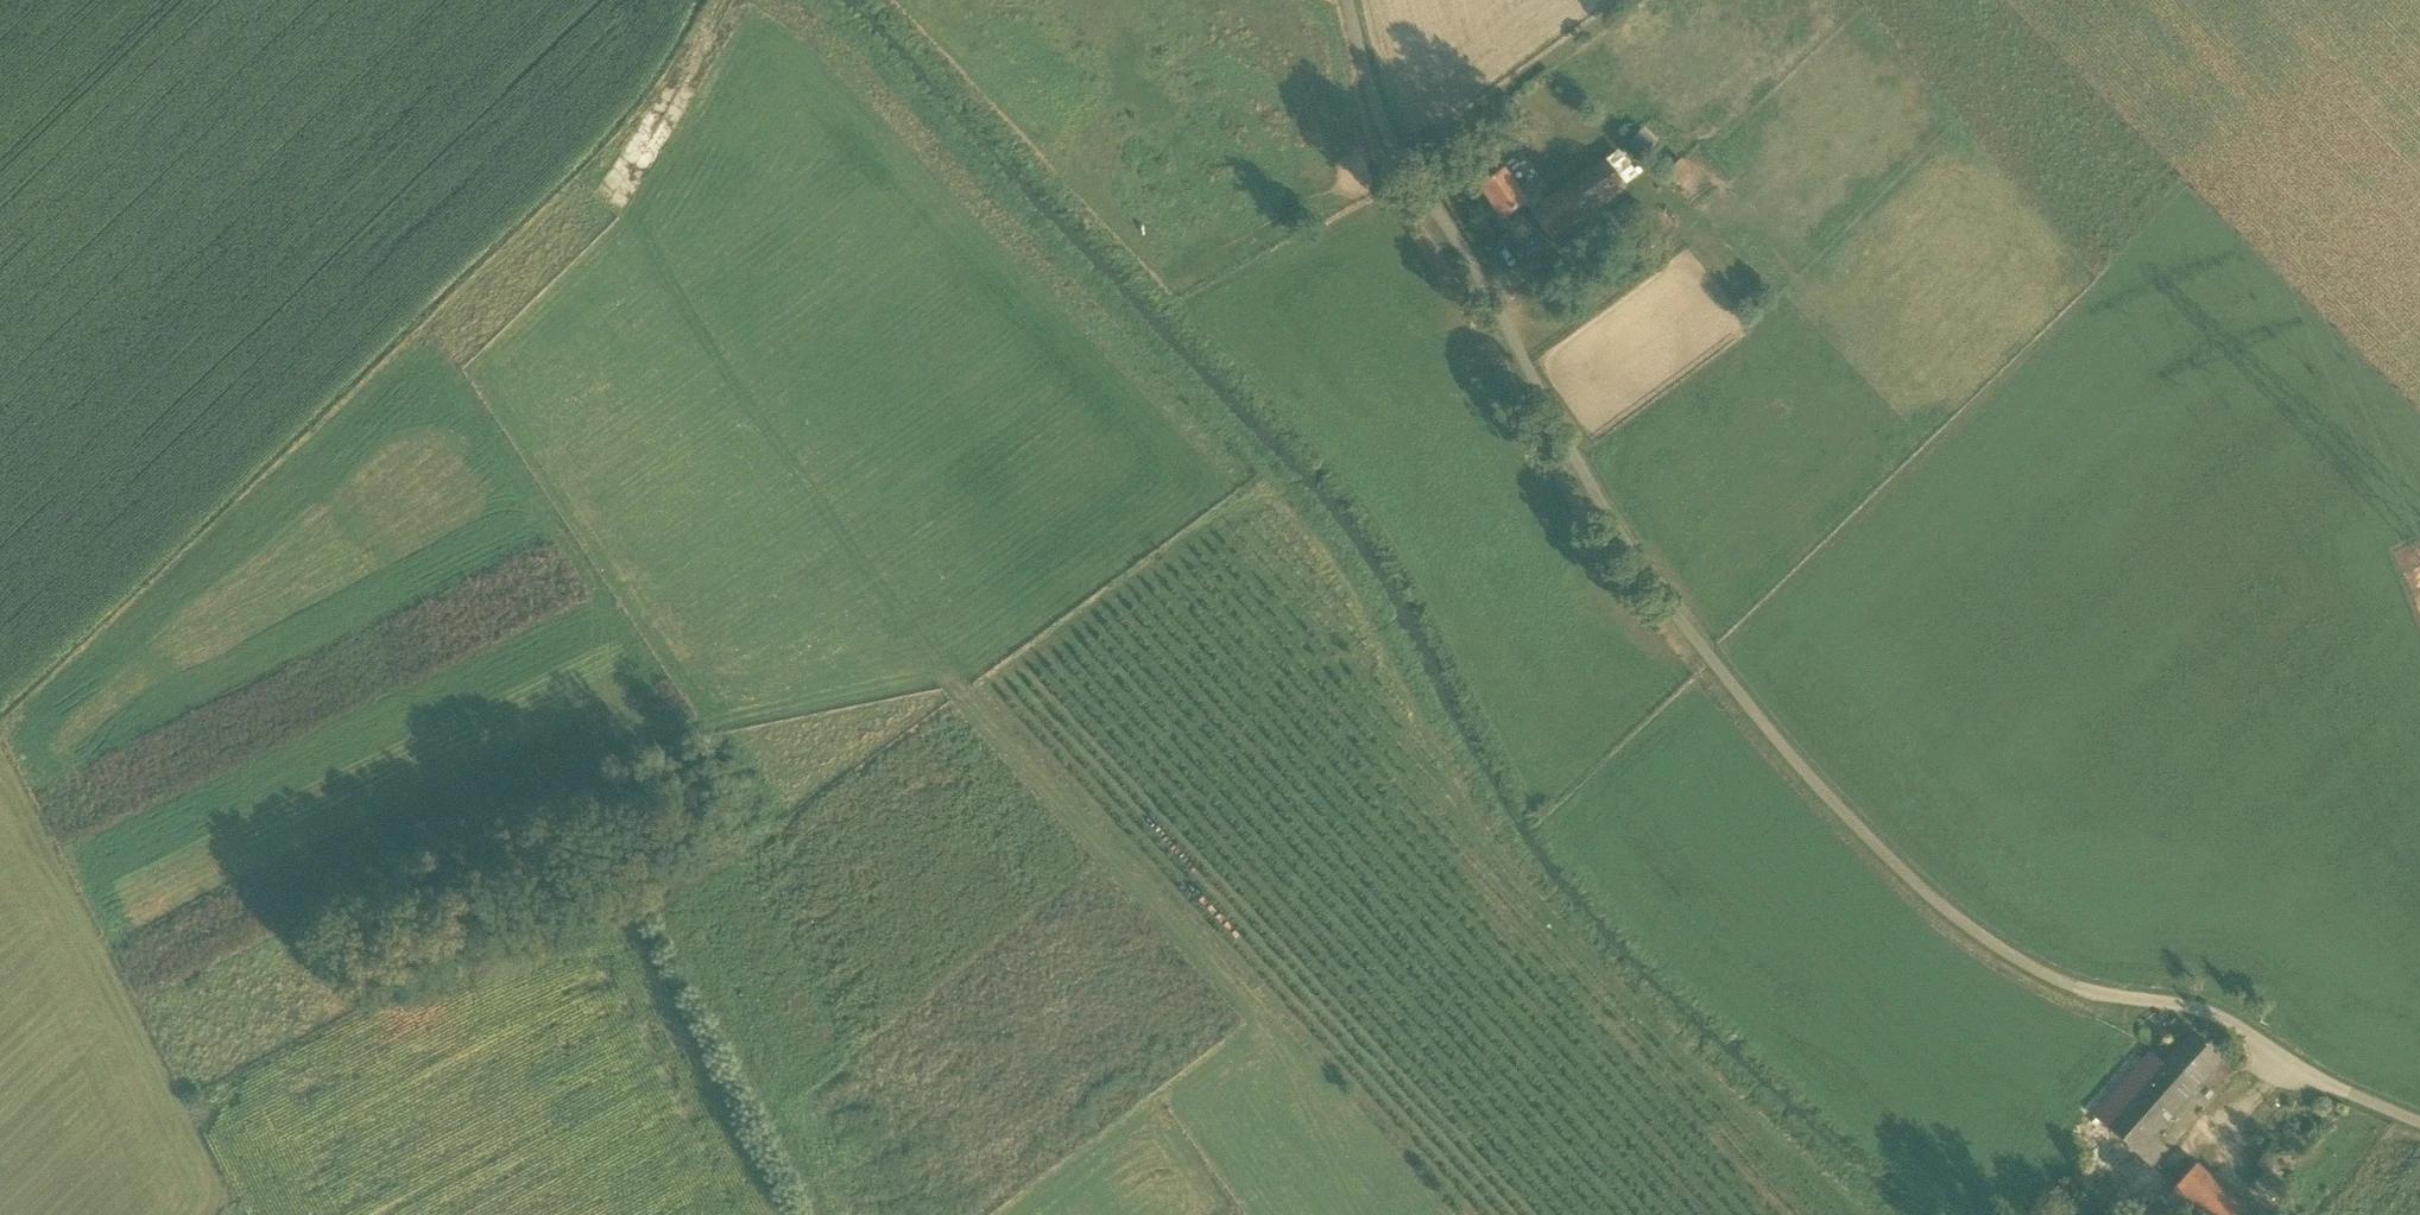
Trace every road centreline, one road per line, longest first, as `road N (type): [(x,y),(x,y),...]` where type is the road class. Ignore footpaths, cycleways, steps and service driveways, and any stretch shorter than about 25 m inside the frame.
road 1 (unclassified): [(2419,1125),(2205,1014),(2028,968),(1924,892),(1832,799),(1661,596),(1600,505),(1547,404),(1414,212),(1373,127),(1345,0)]
road 2 (track): [(0,706),(571,168),(650,88),(707,0)]

